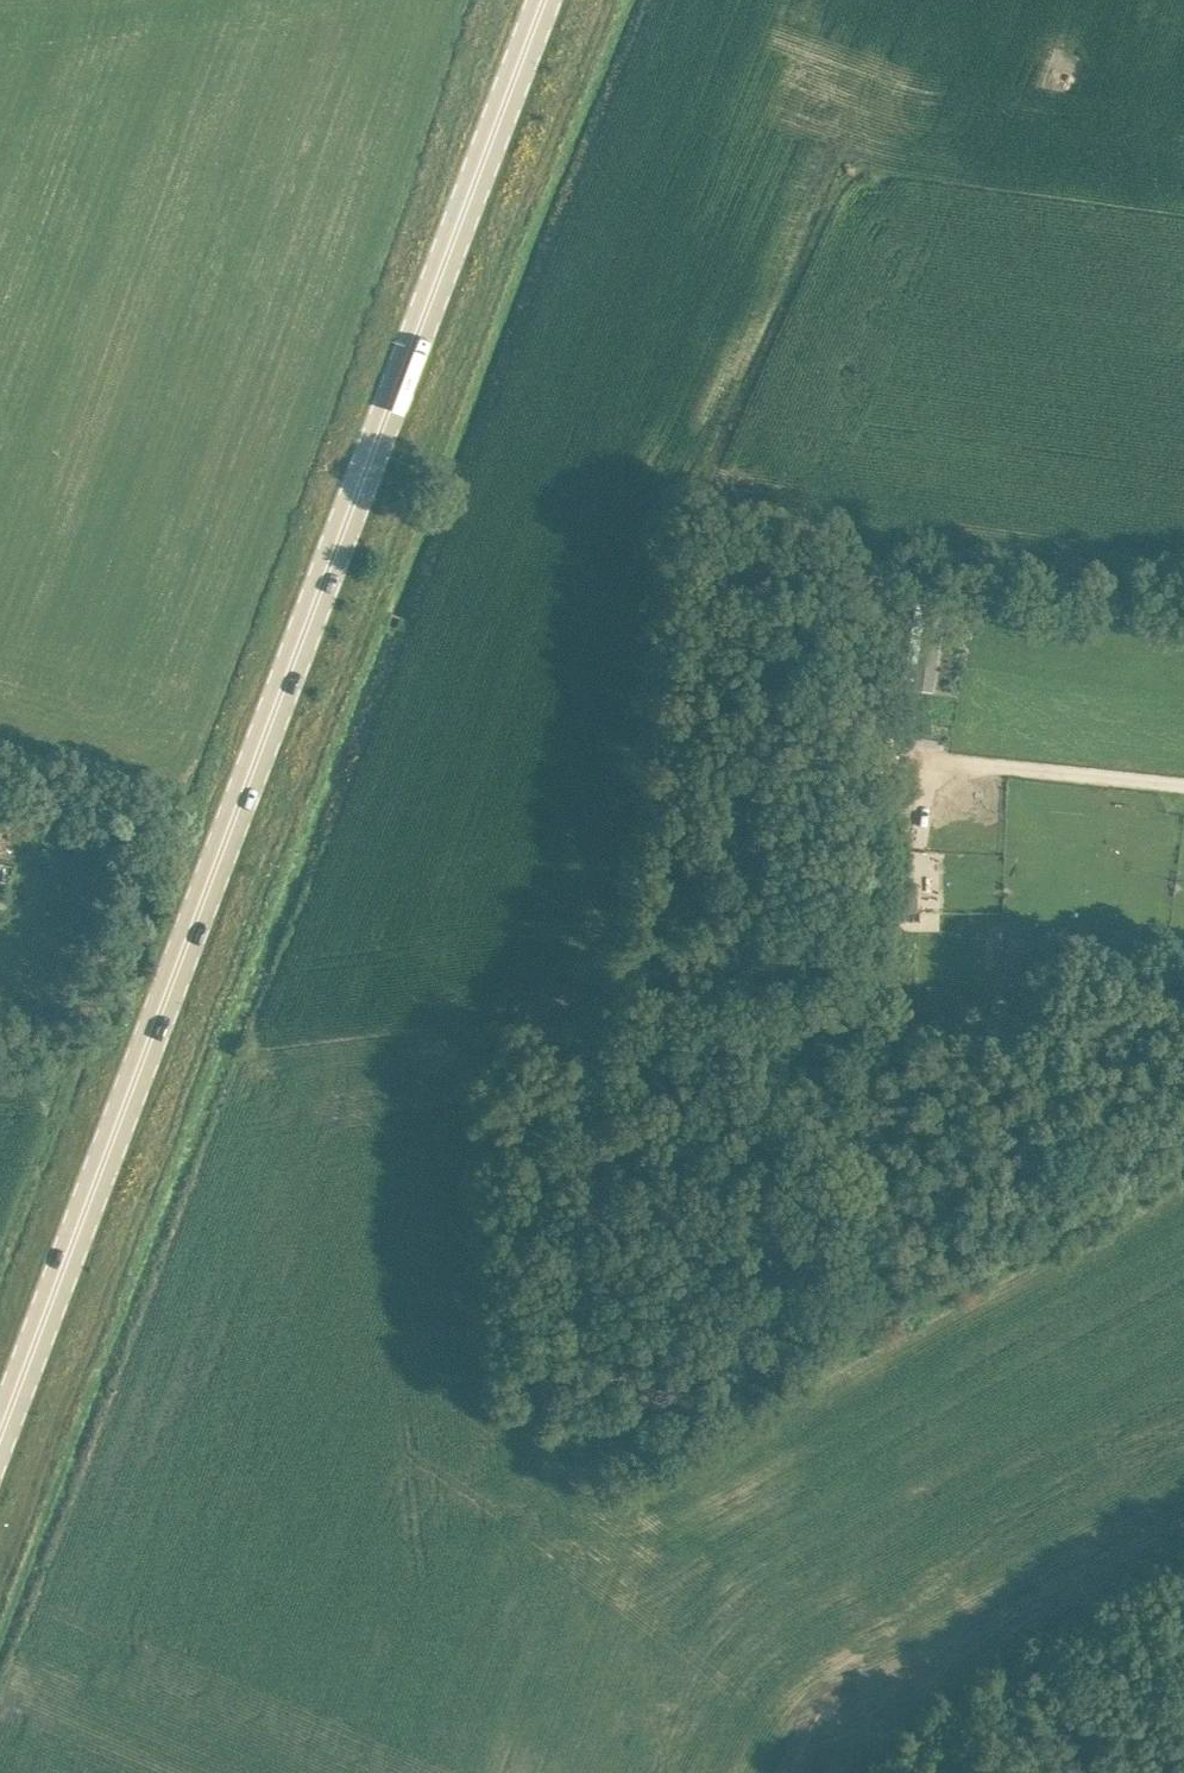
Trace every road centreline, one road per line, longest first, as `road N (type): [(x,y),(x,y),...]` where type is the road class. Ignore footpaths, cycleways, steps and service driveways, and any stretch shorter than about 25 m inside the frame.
road 1 (primary): [(0,1432),(544,0)]

